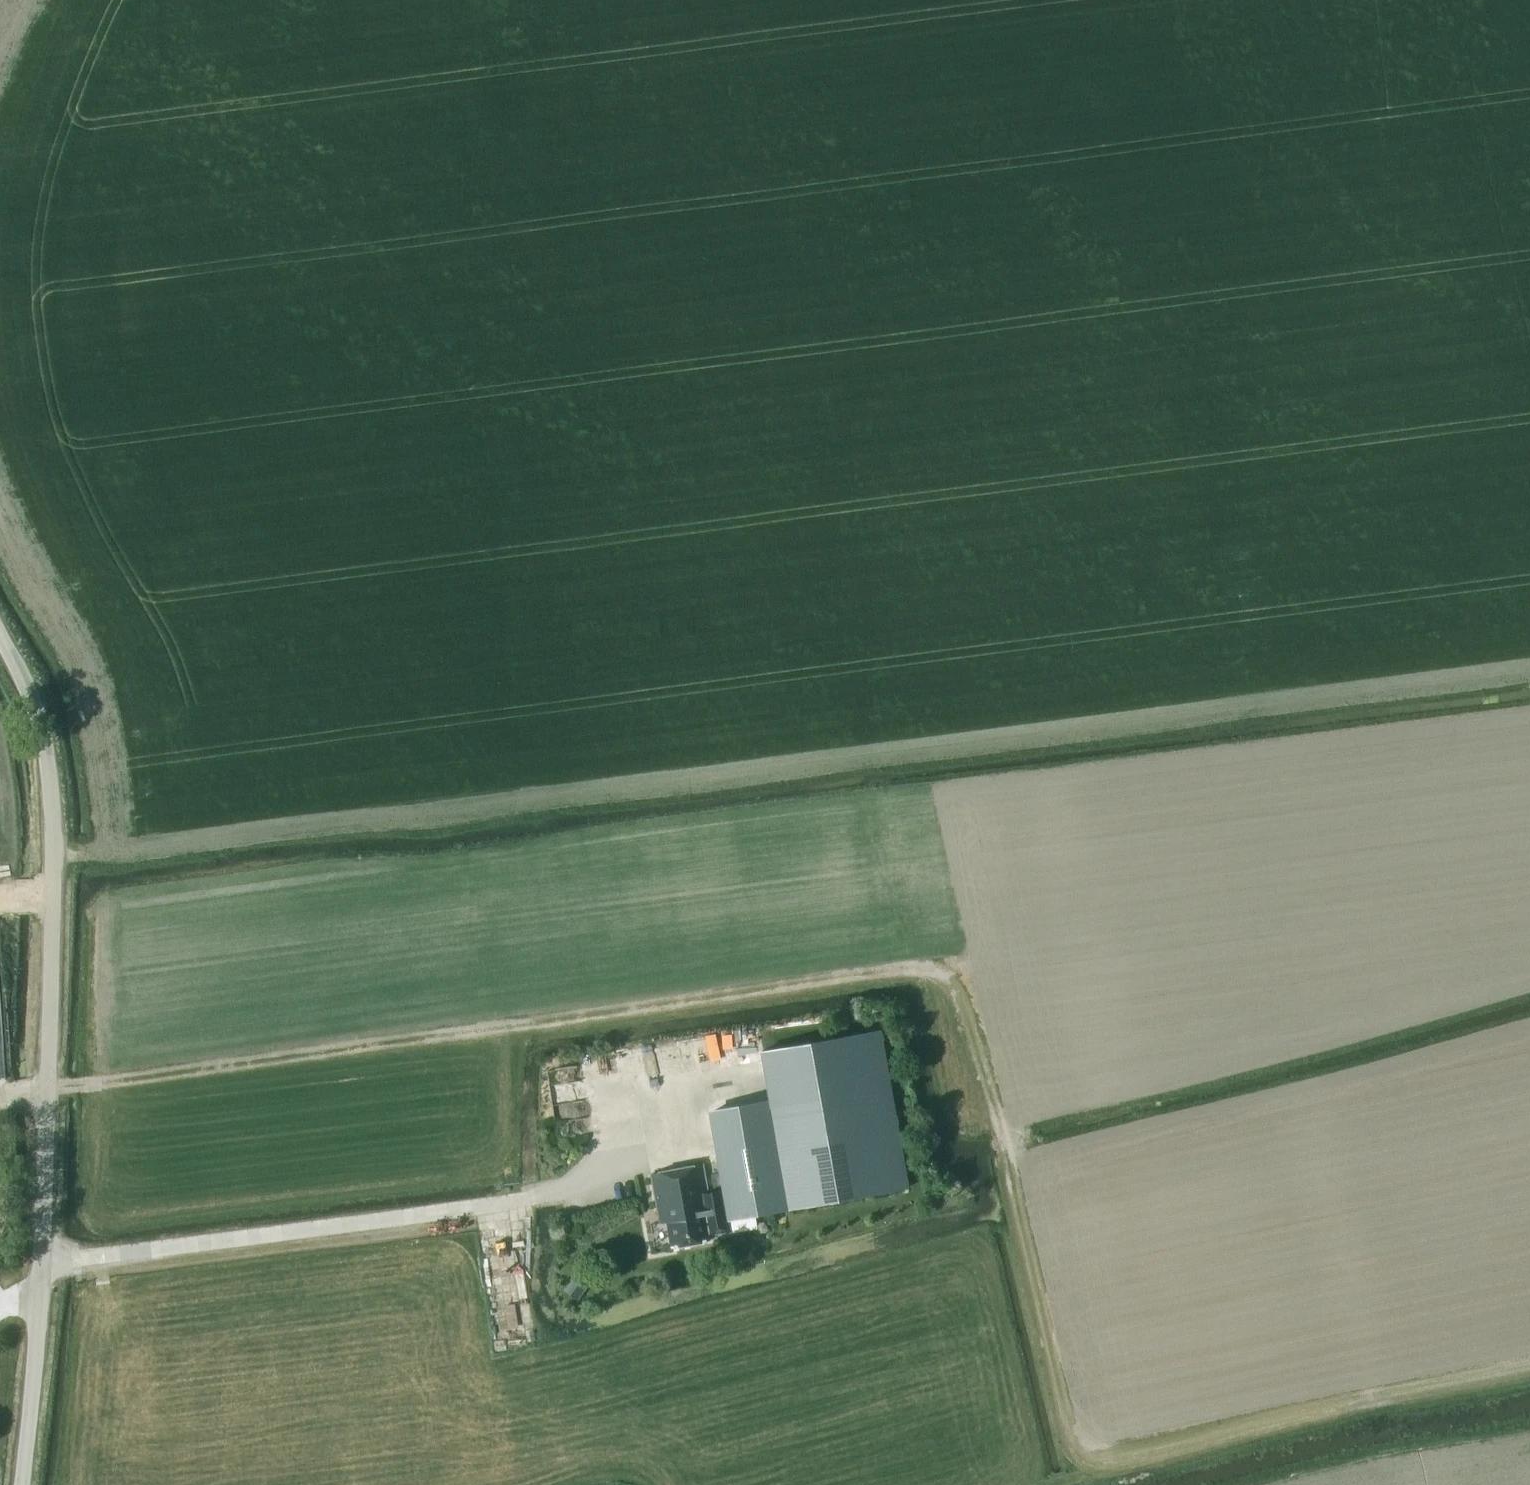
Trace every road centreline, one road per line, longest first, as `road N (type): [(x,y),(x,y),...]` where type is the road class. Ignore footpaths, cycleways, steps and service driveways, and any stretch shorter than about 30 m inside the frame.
road 1 (tertiary): [(23,1484),(42,1260),(55,857),(40,722),(0,634)]

